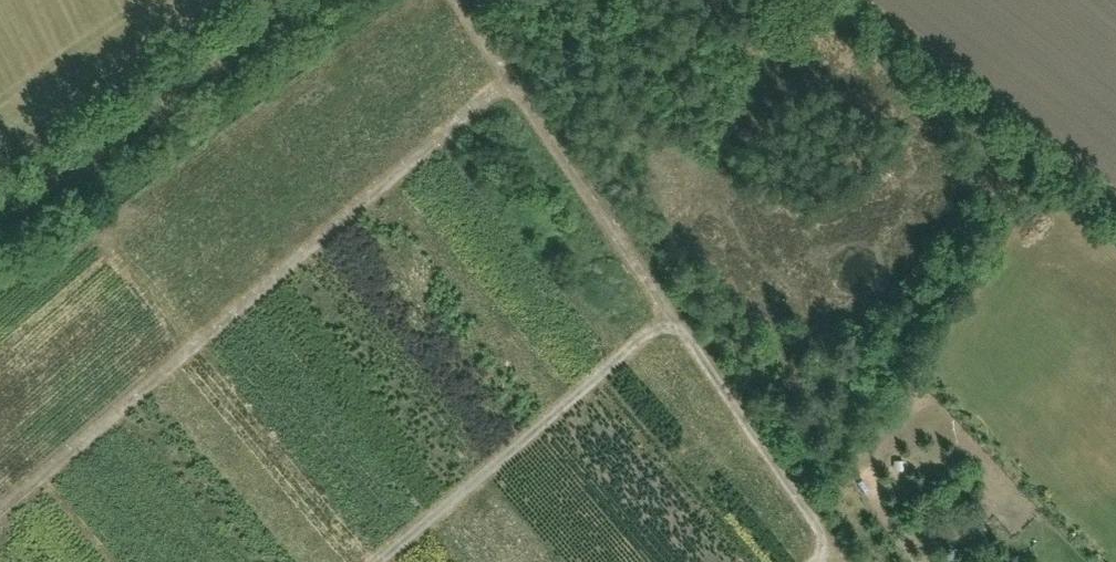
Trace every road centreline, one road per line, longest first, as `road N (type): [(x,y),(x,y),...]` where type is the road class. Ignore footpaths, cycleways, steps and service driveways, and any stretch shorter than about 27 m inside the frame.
road 1 (track): [(855,0),(1115,197)]

